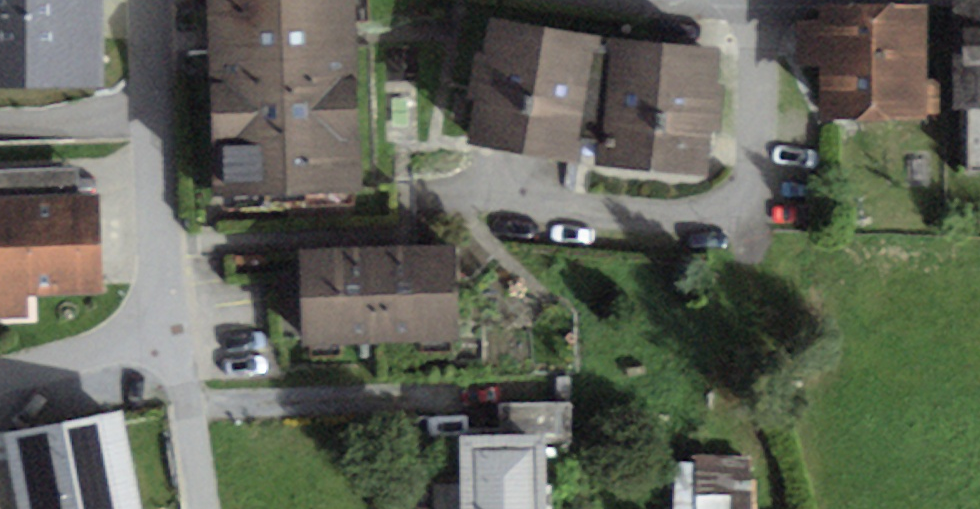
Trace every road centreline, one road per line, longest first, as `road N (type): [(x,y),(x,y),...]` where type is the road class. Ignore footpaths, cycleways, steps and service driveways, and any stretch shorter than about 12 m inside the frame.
road 1 (residential): [(153,0),(172,338)]
road 2 (residential): [(172,338),(0,382)]
road 3 (residential): [(172,338),(207,508)]

